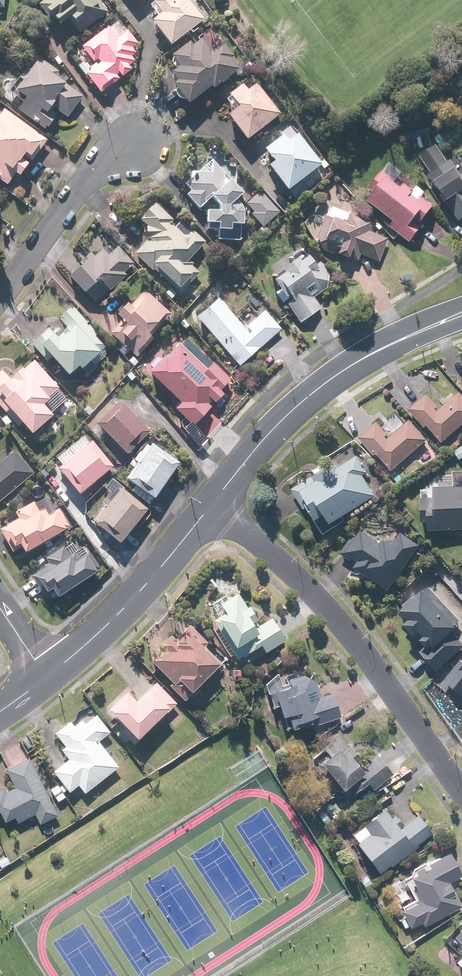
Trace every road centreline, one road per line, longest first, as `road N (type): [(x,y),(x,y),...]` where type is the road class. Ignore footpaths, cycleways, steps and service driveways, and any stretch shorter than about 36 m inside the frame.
road 1 (residential): [(216,502),(317,595),(461,790)]
road 2 (secondary): [(216,502),(264,440),(332,376),(461,315)]
road 3 (secondary): [(48,673),(152,578),(216,502)]
road 4 (residential): [(0,295),(85,182),(139,143)]

